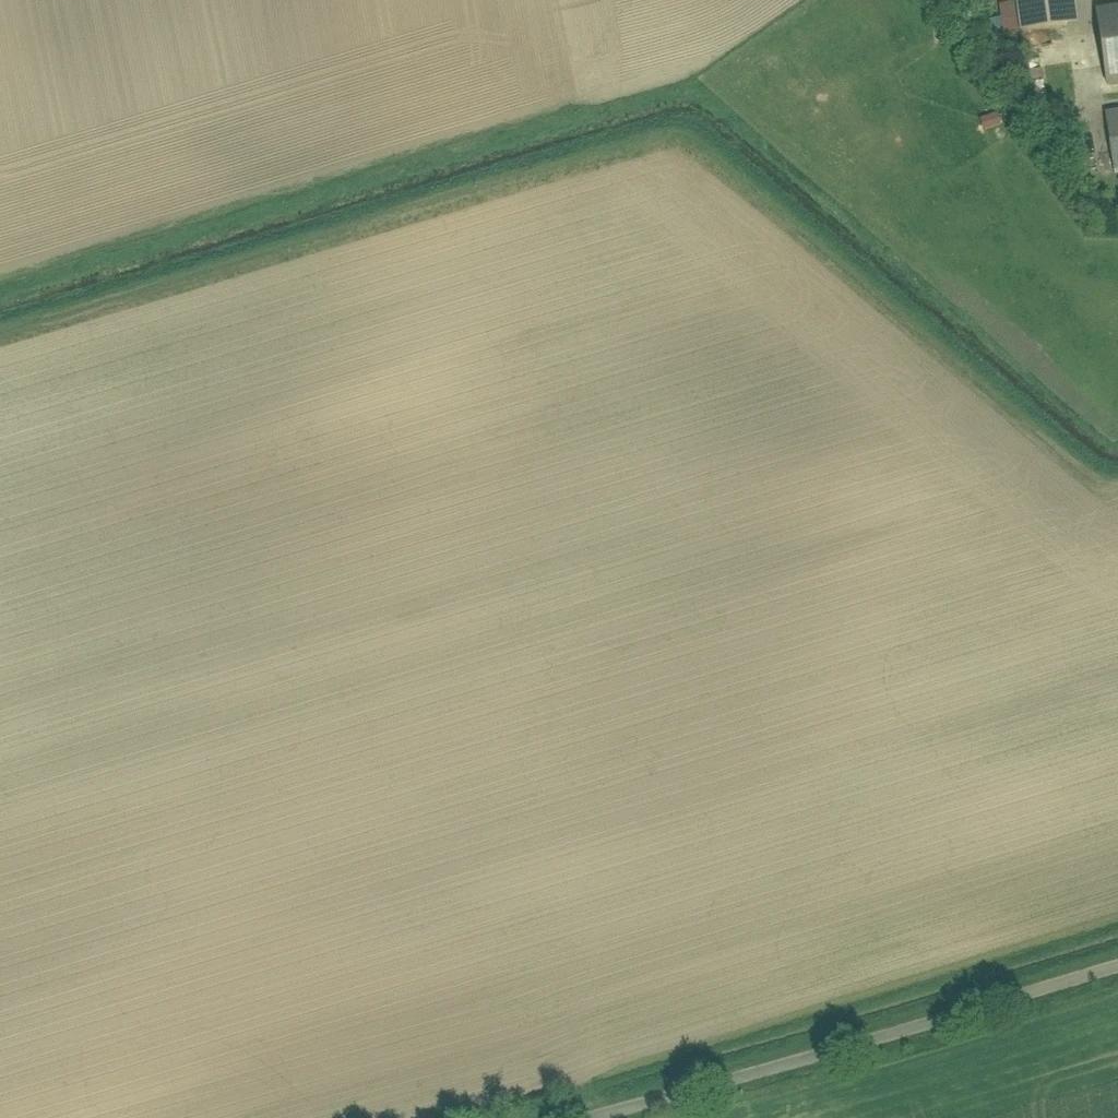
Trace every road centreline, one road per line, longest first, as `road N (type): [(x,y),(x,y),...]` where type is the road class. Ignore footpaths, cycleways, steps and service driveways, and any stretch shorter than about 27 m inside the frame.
road 1 (unclassified): [(1117,951),(544,1117)]

